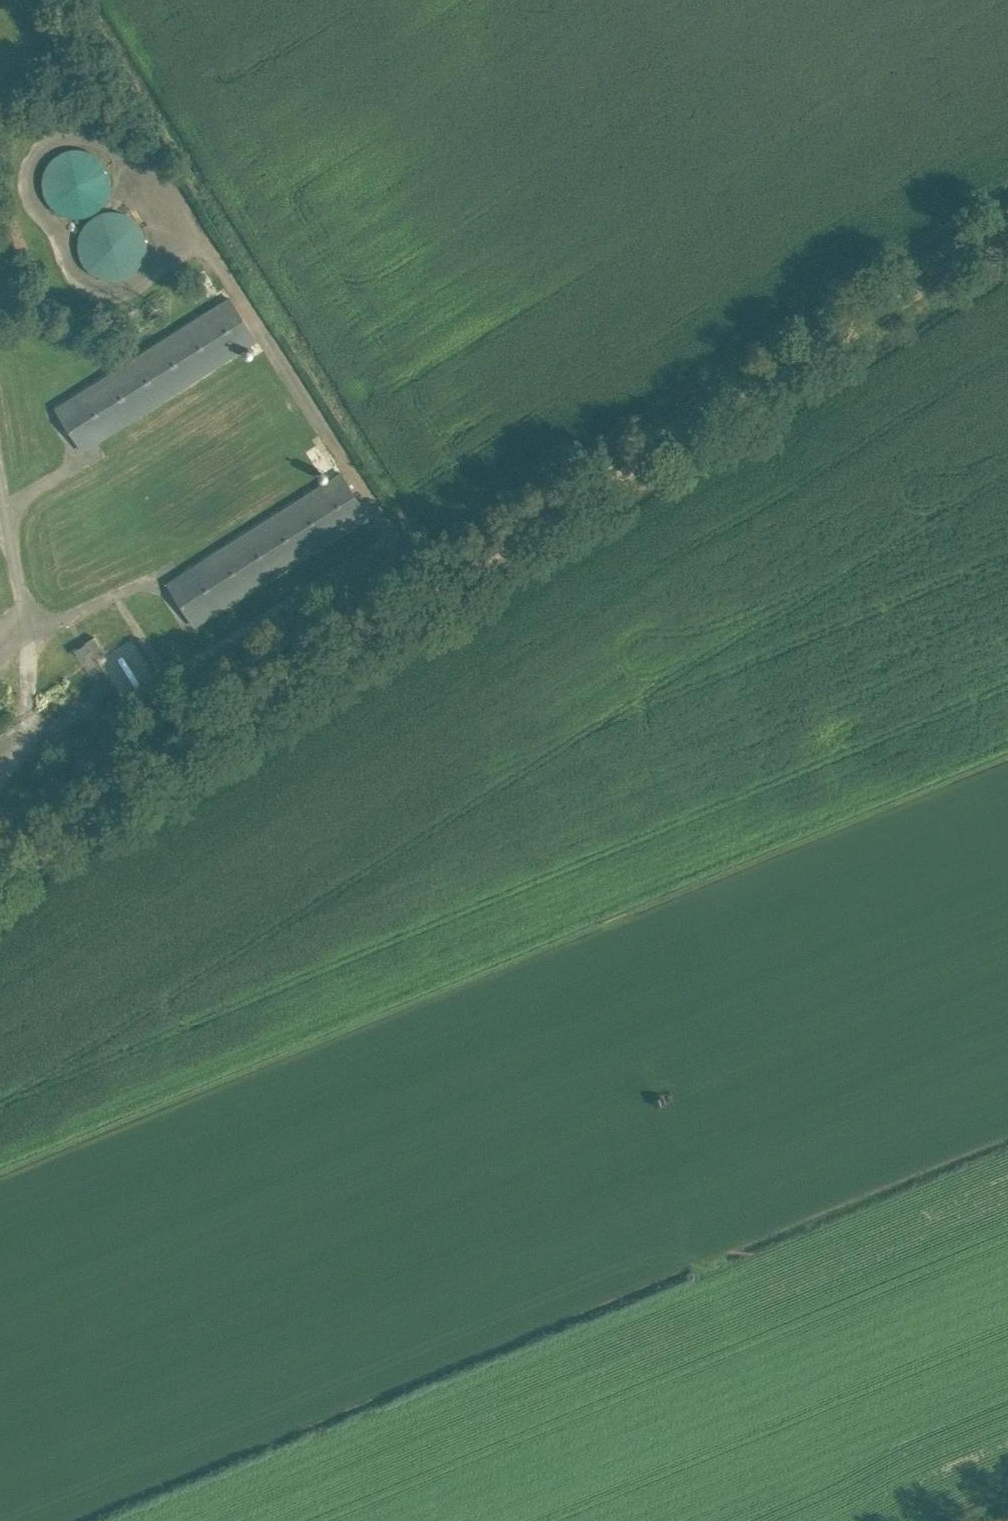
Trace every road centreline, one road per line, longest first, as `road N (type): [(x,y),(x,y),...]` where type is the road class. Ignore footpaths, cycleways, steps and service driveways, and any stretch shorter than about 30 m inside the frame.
road 1 (track): [(460,579),(1007,232)]
road 2 (unclassified): [(0,869),(460,579)]

